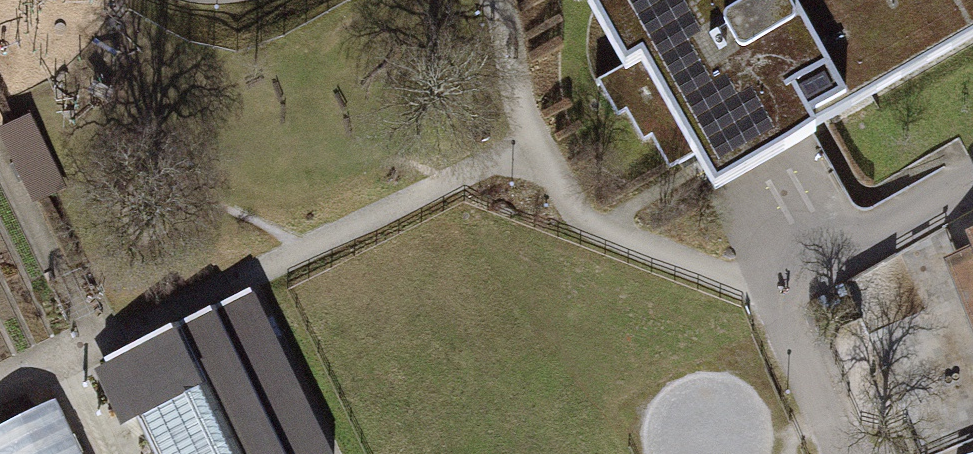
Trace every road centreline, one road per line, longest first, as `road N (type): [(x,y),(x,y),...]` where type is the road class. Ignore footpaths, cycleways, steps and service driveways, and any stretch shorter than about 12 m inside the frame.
road 1 (track): [(0,383),(88,338),(157,319),(533,141)]
road 2 (track): [(494,0),(533,141),(590,222),(771,292)]
road 3 (track): [(771,292),(972,177)]
road 4 (track): [(88,338),(0,150)]
road 5 (track): [(771,292),(843,453)]

